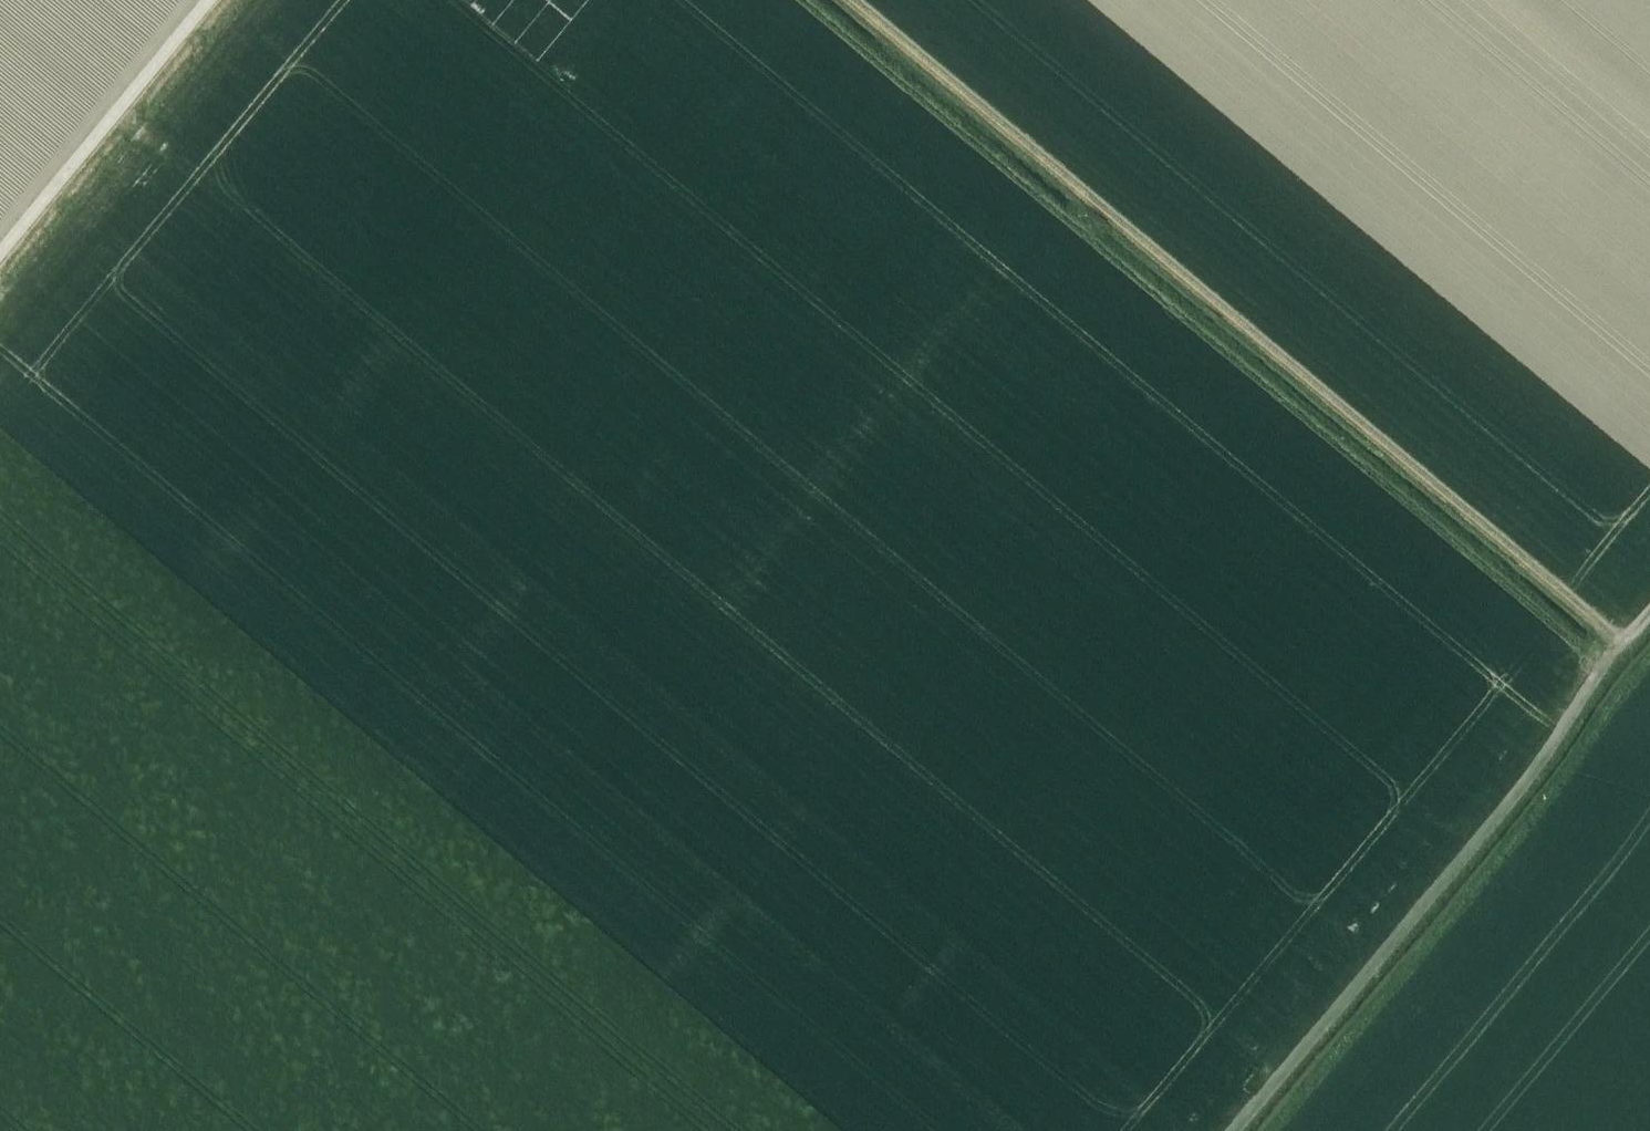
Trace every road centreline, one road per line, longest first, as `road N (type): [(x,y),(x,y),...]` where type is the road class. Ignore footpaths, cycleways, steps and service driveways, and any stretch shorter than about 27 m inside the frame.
road 1 (track): [(209,0),(0,253)]

